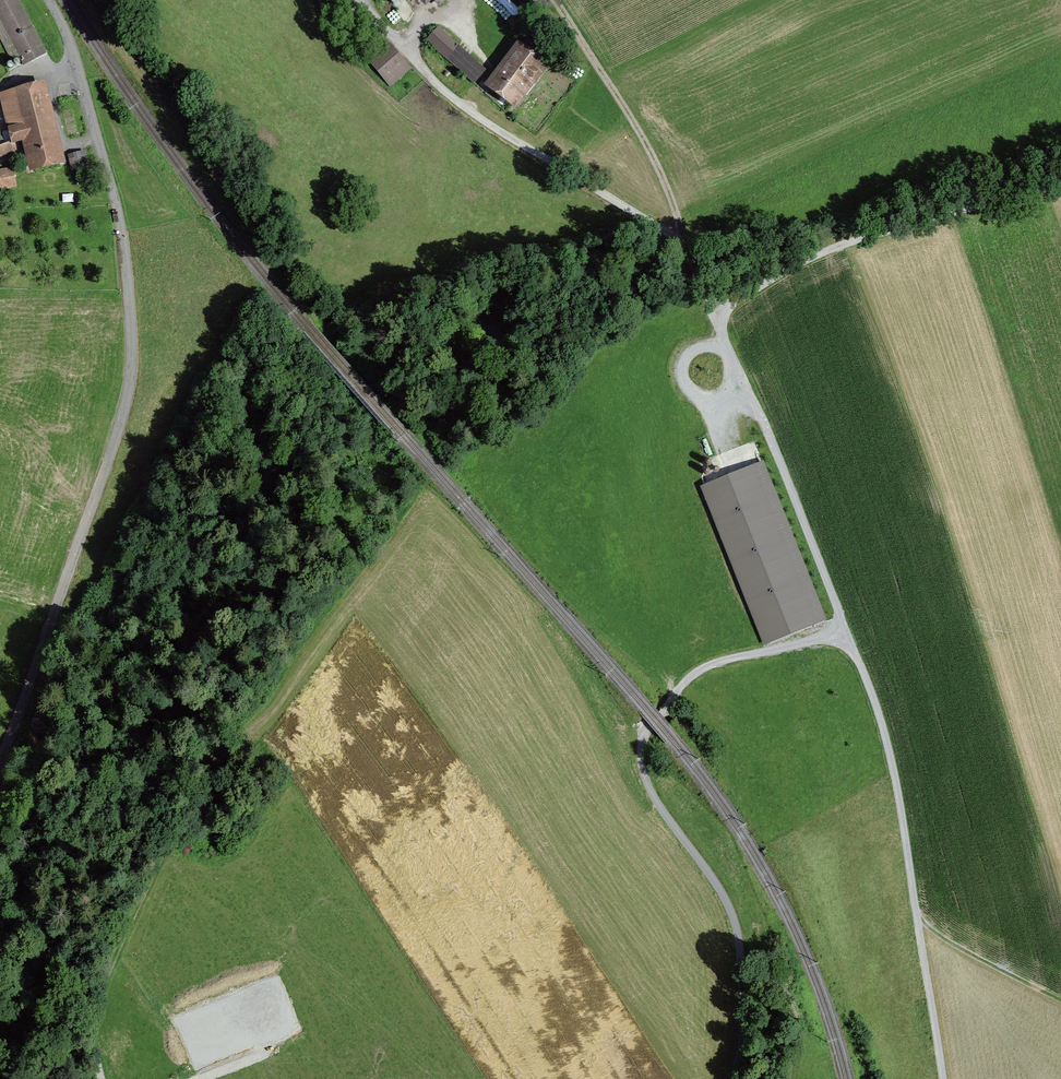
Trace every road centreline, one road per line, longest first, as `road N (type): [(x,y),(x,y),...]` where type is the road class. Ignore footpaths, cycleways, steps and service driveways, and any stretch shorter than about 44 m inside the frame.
road 1 (unclassified): [(359,0),(443,93),(657,229),(692,262),(793,476),(873,700),(898,805),(939,1078)]
road 2 (unclassified): [(0,769),(119,433),(135,359),(125,235),(77,54),(51,0)]
road 3 (track): [(852,633),(696,671),(641,748),(650,793),(722,896),(735,934),(743,999),(733,1078)]
road 4 (track): [(1060,186),(843,243),(715,313)]
road 5 (track): [(160,850),(93,1017),(99,1078)]
road 6 (track): [(914,907),(927,929),(1060,1001)]

